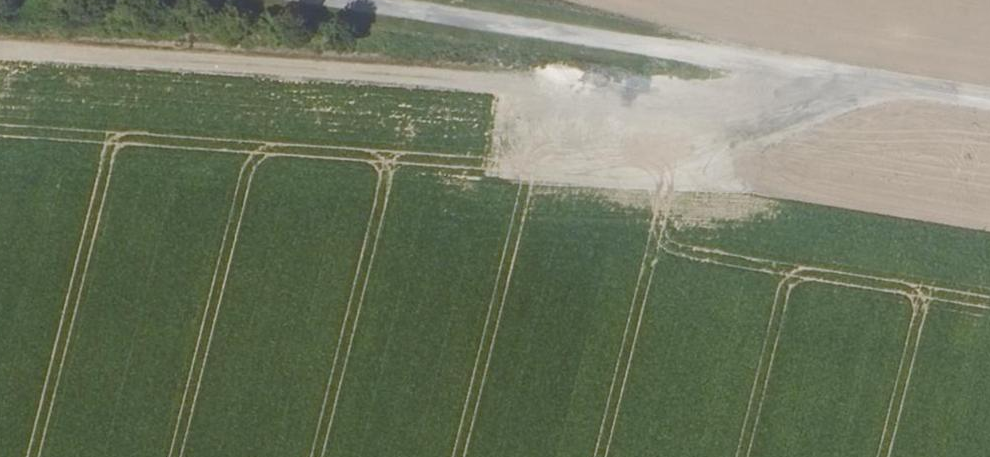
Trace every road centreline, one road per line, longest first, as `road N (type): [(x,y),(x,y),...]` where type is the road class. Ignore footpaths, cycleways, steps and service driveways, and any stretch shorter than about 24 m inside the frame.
road 1 (track): [(0,48),(729,102),(763,68)]
road 2 (track): [(349,0),(989,104)]

